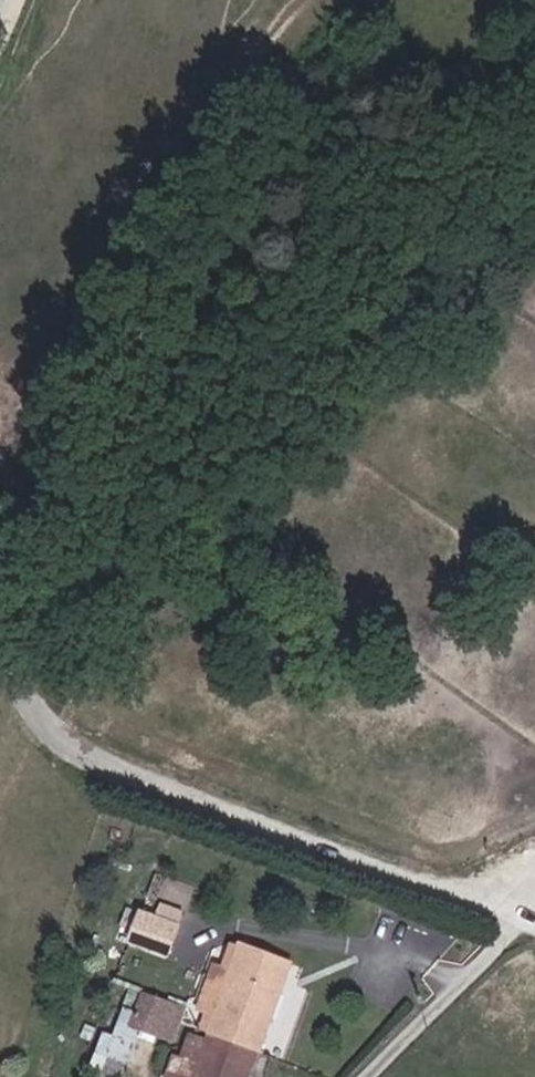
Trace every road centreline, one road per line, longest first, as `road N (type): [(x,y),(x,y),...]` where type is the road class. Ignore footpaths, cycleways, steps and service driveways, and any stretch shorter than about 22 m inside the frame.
road 1 (track): [(526,917),(158,789),(55,737),(23,688),(16,600),(0,574)]

